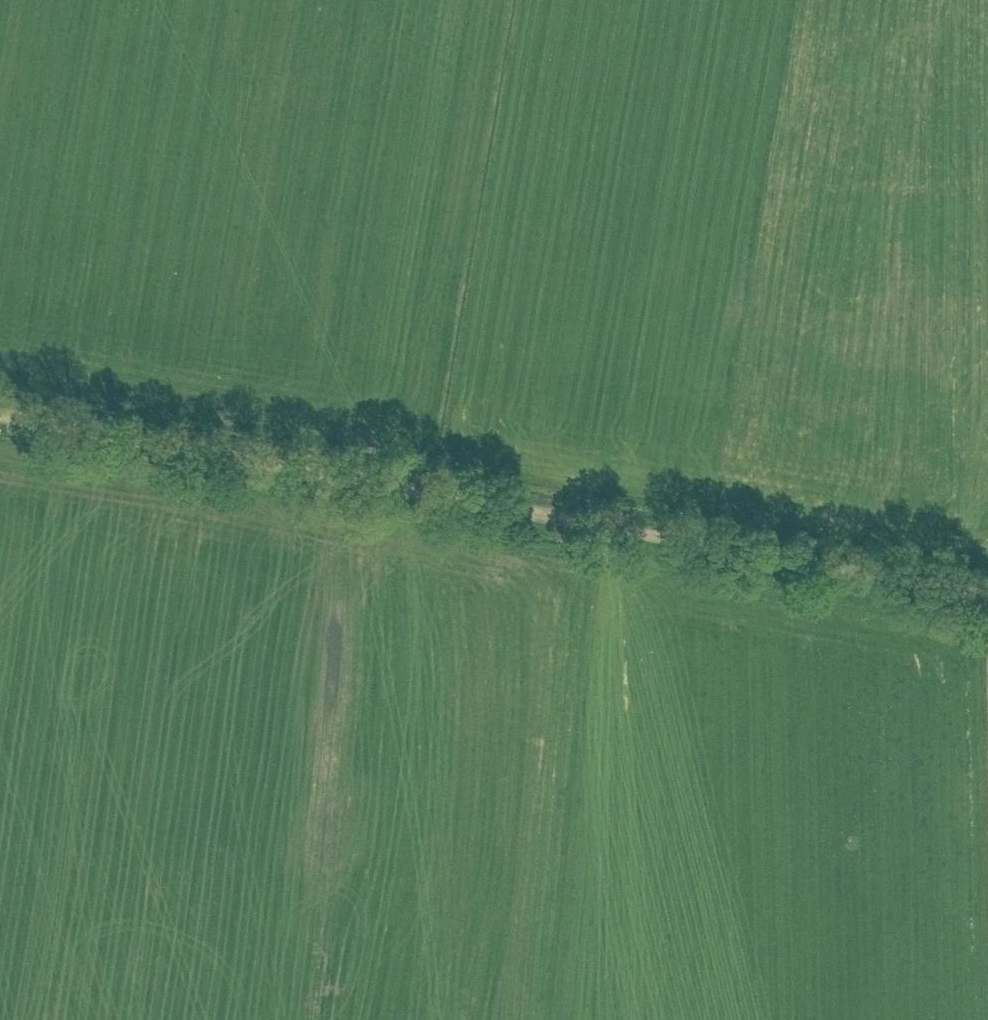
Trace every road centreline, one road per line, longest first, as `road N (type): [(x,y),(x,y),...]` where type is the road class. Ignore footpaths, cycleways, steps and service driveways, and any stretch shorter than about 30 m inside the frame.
road 1 (track): [(987,596),(0,411)]

